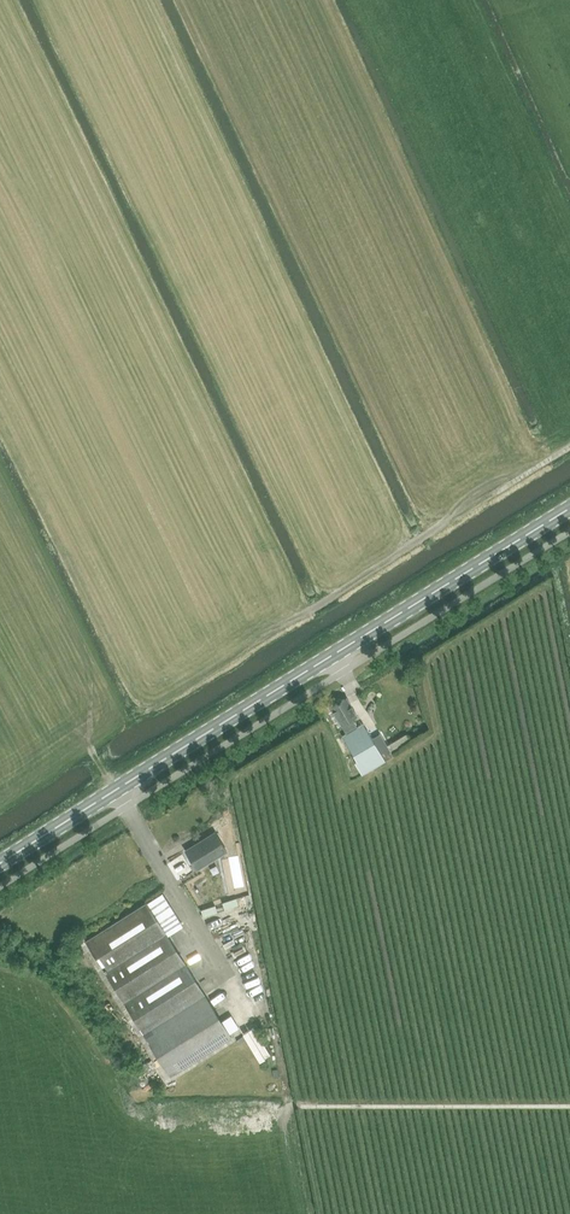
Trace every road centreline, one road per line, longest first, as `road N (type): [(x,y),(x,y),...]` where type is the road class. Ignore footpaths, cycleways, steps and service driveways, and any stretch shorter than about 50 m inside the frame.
road 1 (secondary): [(0,864),(569,509)]
road 2 (track): [(0,799),(569,447)]
road 3 (track): [(569,1107),(296,1108)]

